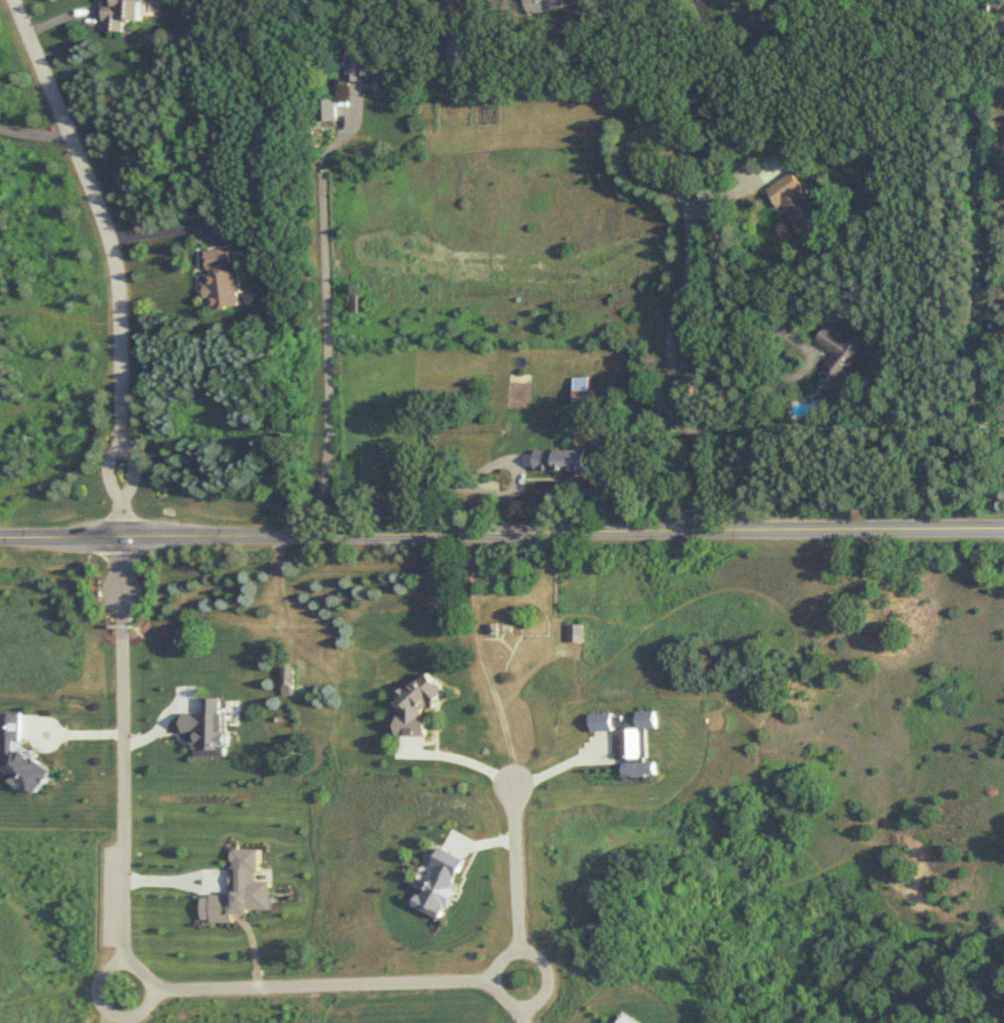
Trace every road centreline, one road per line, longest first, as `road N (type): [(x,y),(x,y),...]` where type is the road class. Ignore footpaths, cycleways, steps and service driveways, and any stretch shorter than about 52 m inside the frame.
road 1 (residential): [(0,537),(1003,529)]
road 2 (residential): [(122,537),(113,249),(15,0)]
road 3 (residential): [(703,533),(704,478),(670,354),(691,227),(676,181),(634,168),(629,148),(639,130),(661,127),(679,138),(684,158),(676,181)]
road 4 (residential): [(120,964),(122,537)]
road 5 (residential): [(490,981),(149,991)]
road 6 (residential): [(546,978),(543,992),(520,1007),(505,1004),(490,981),(502,955),(517,951),(542,964),(546,978)]
road 7 (residential): [(517,951),(514,785)]
road 8 (residential): [(117,1017),(104,1011),(96,982),(120,964),(145,977),(149,991),(133,1016),(117,1017)]

